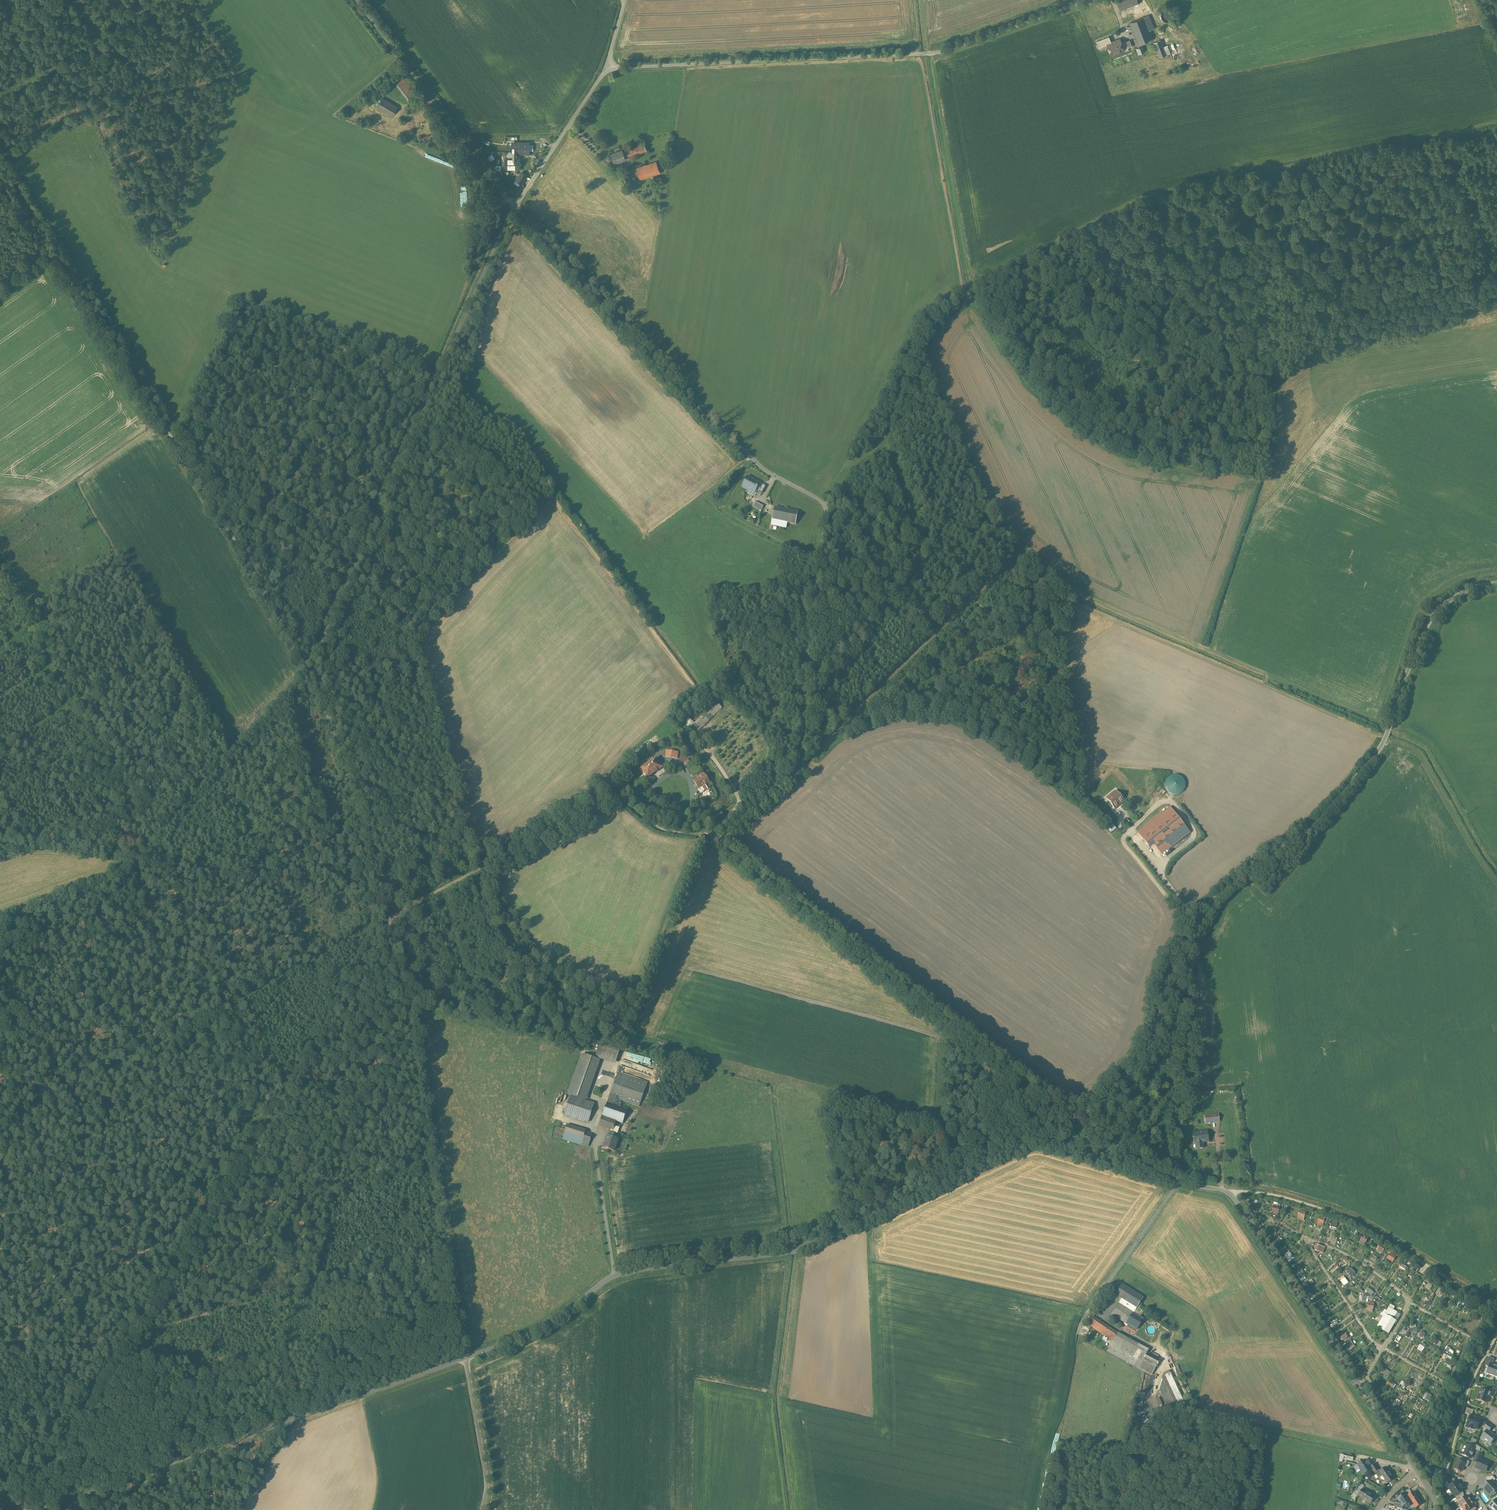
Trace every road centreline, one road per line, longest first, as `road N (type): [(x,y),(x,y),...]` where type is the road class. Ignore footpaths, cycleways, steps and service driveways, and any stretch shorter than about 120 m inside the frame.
road 1 (unclassified): [(1080,1116),(1058,1109),(721,844),(801,761),(826,508),(763,468),(514,205)]
road 2 (track): [(826,508),(843,475),(880,446),(932,320),(1044,247),(1155,193),(1496,124)]
road 3 (unclassified): [(466,1356),(418,1007),(311,668)]
road 4 (unclassified): [(1080,1116),(1138,1065),(1160,996),(1212,904),(1301,839),(1381,746),(1428,624),(1445,603),(1496,583)]
road 5 (track): [(19,1509),(392,921)]
road 6 (unclassified): [(466,1356),(534,1331),(626,1270),(790,1251),(1080,1116)]
road 7 (track): [(311,668),(0,156)]
road 8 (unclassified): [(308,664),(514,205)]
road 9 (unclassified): [(605,69),(938,53),(1089,0)]
road 10 (unclassified): [(30,1509),(466,1356)]
road 11 (track): [(391,917),(612,798),(665,829),(711,834)]
road 12 (unclassified): [(1226,1192),(1417,1471)]
road 13 (track): [(800,763),(1023,547)]
road 14 (track): [(1496,1306),(1371,1229),(1312,1205),(1226,1192)]
road 15 (unclassified): [(514,205),(357,0)]
road 16 (unclassified): [(1226,1192),(1163,1173),(1080,1116)]
road 17 (unclassified): [(605,69),(514,205)]
road 18 (unclassified): [(482,1509),(488,1488),(466,1356)]

